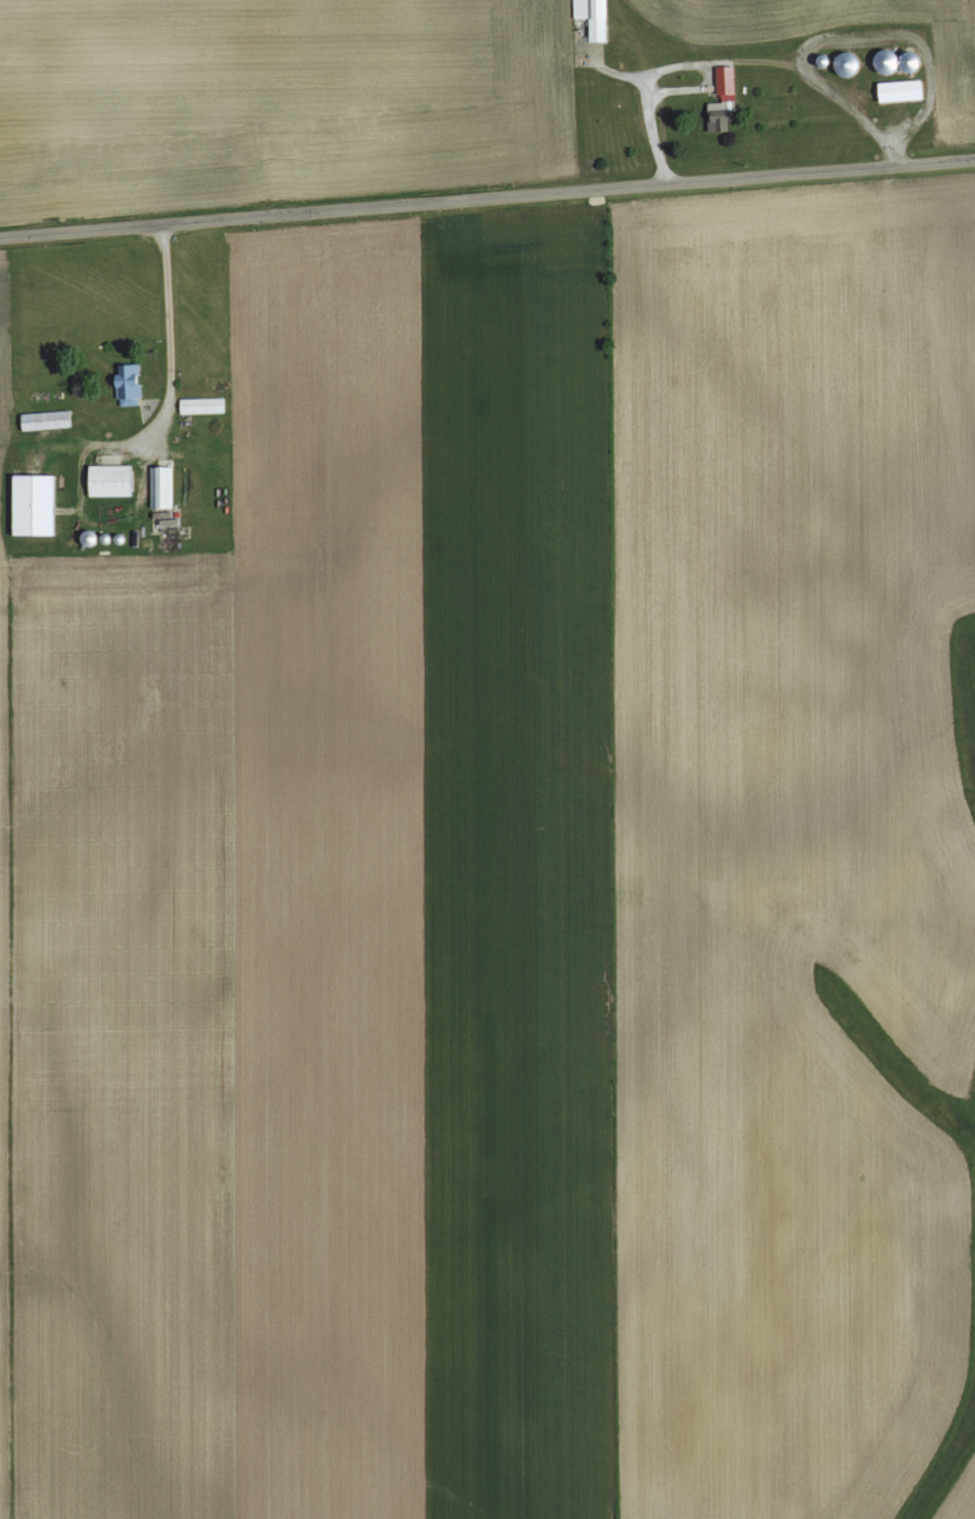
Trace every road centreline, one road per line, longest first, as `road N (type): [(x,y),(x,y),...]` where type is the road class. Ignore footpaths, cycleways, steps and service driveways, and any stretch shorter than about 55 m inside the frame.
road 1 (residential): [(0,237),(974,159)]

